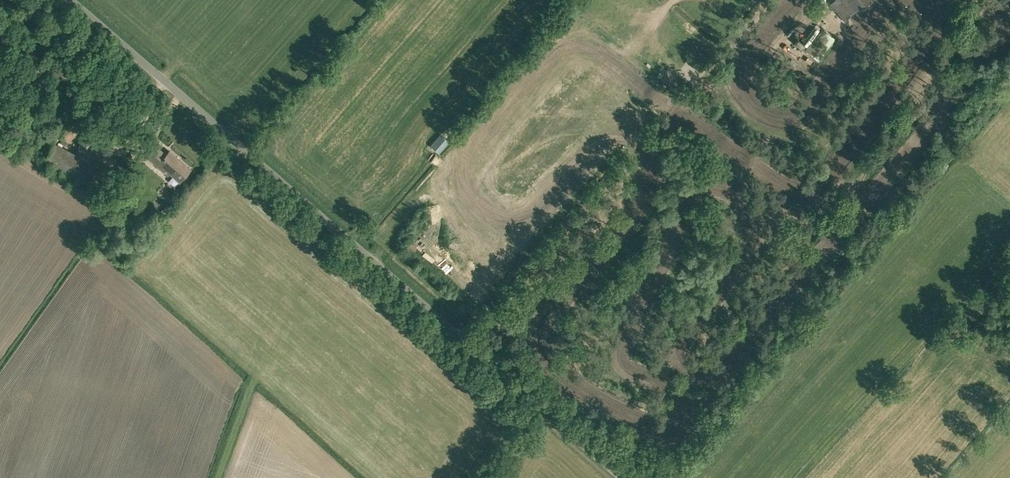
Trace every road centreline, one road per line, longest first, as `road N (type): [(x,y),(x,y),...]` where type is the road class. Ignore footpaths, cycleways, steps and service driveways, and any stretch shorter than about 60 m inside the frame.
road 1 (unclassified): [(623,477),(73,0)]
road 2 (unknown): [(694,121),(589,53),(568,63),(505,136),(507,156),(524,161),(568,109),(604,102),(638,123),(653,173)]

